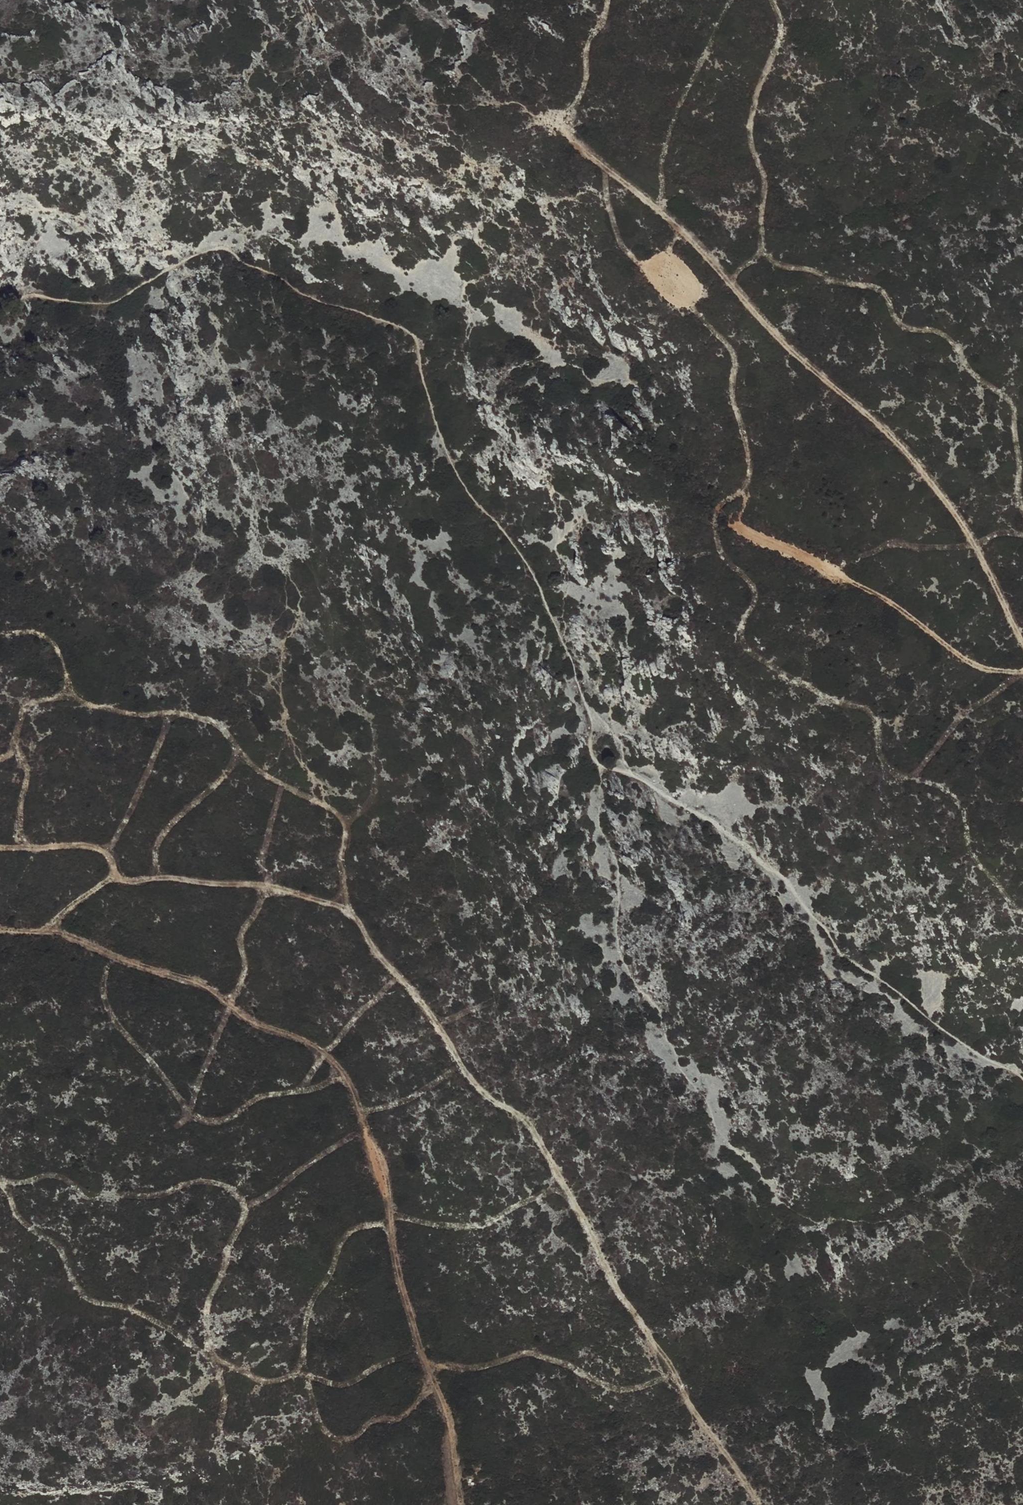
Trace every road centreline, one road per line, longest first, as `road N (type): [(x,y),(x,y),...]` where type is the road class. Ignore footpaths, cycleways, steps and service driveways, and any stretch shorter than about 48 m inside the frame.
road 1 (track): [(459,1504),(453,1426),(393,1255),(382,1142),(344,1071),(318,1042),(250,1015),(199,981),(70,936),(0,927)]
road 2 (track): [(1022,643),(993,566),(910,456),(786,340),(713,254),(565,124)]

